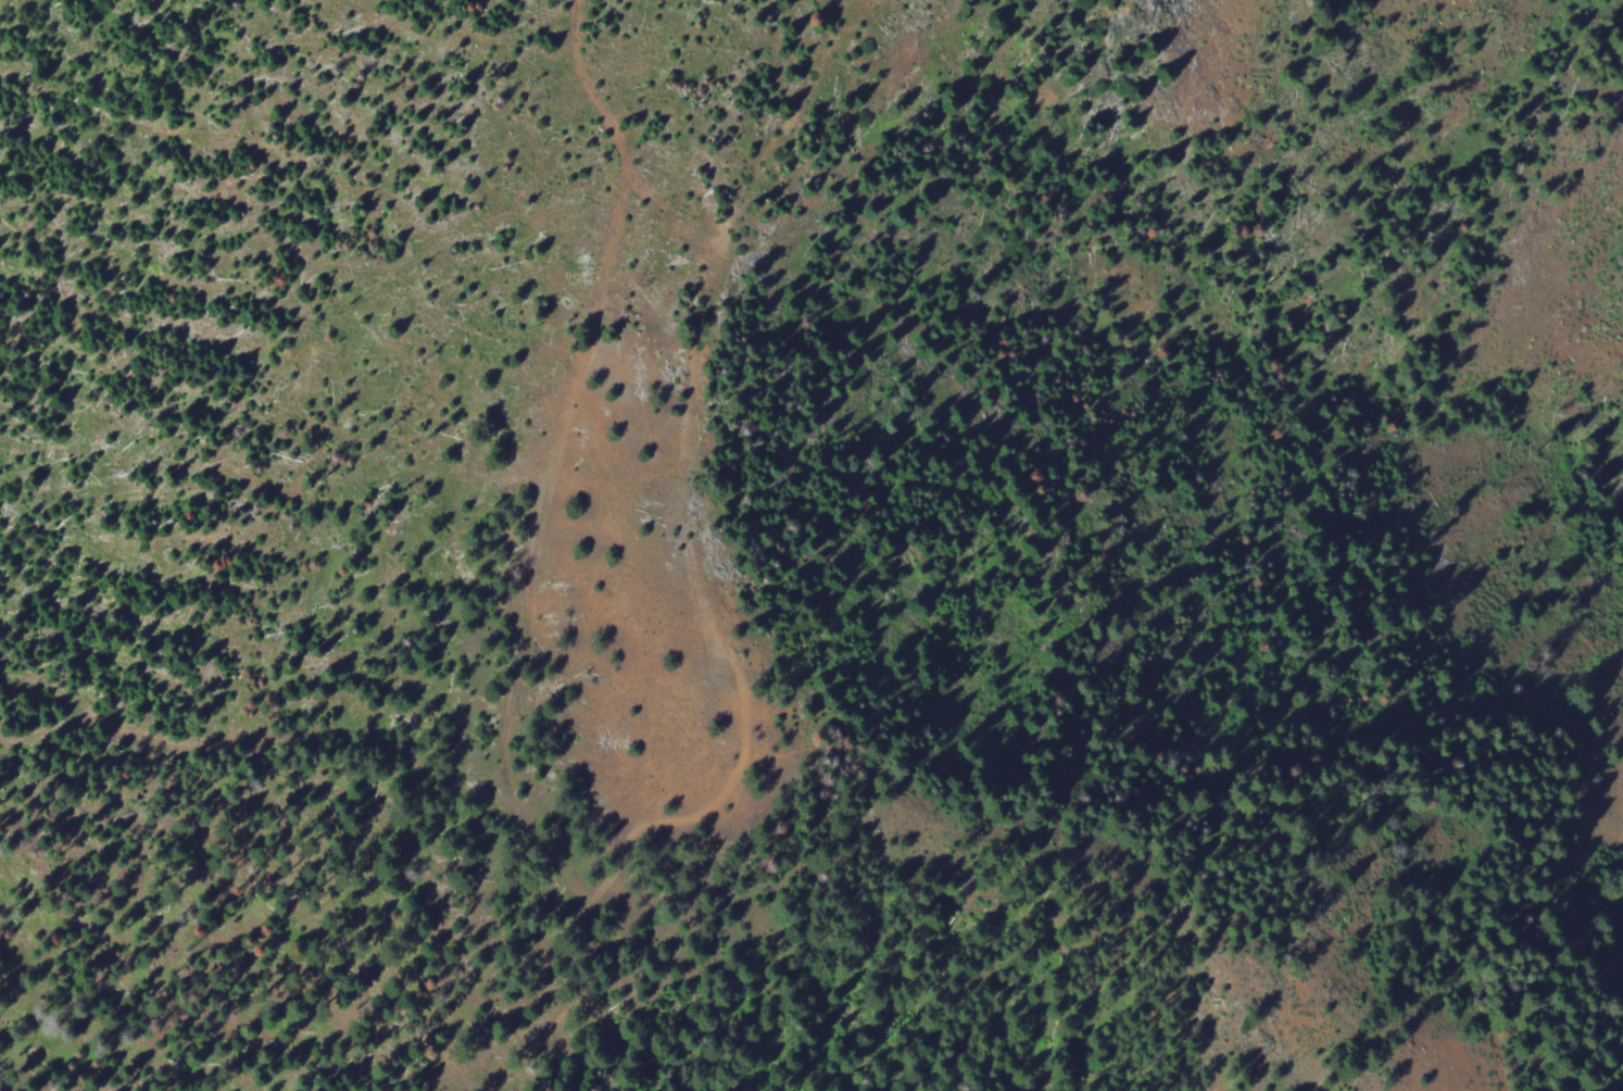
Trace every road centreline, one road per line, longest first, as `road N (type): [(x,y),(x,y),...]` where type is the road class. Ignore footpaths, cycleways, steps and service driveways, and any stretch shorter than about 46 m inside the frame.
road 1 (residential): [(543,659),(582,447),(606,0)]

